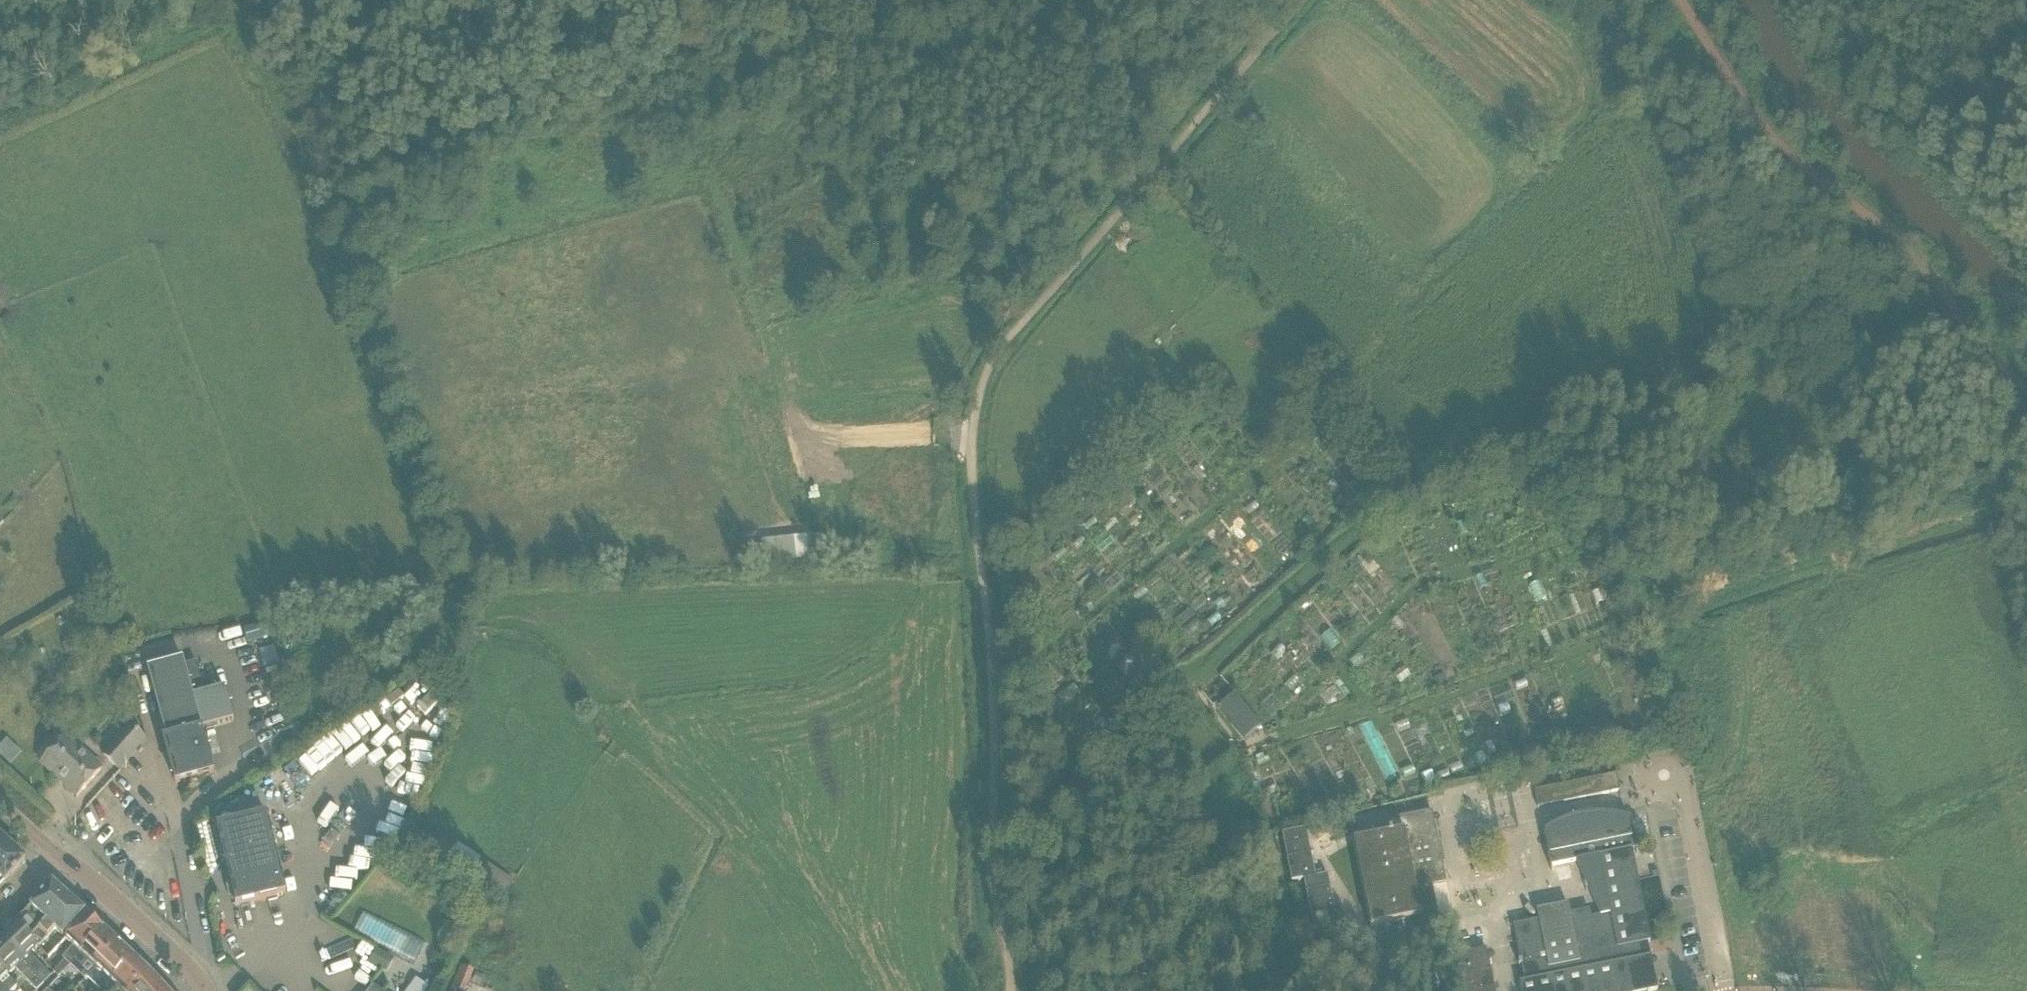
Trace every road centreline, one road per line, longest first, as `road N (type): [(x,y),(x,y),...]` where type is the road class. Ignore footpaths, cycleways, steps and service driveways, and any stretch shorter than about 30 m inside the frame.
road 1 (track): [(223,0),(288,128),(434,565),(436,622),(417,658),(257,764)]
road 2 (track): [(1357,543),(1056,801),(994,831)]
road 3 (residential): [(1725,990),(1685,806),(1664,777)]
road 4 (tertiary): [(209,990),(57,854)]

